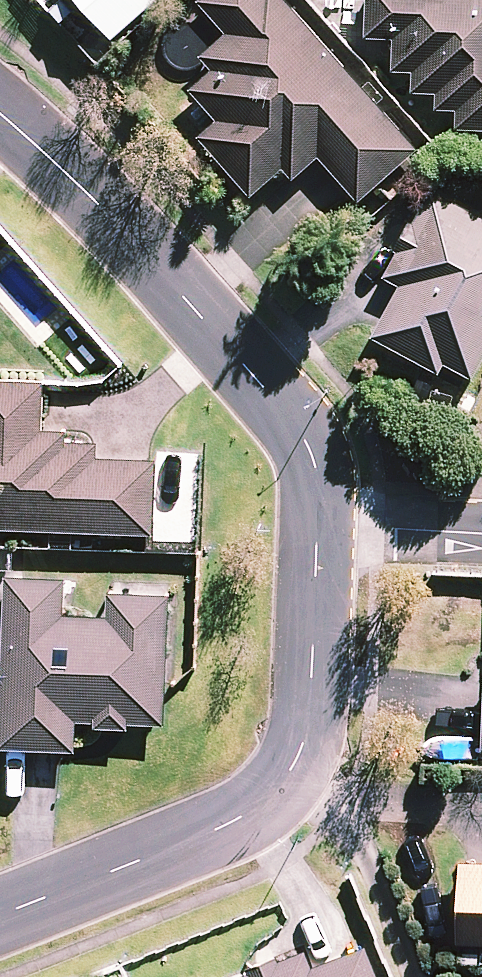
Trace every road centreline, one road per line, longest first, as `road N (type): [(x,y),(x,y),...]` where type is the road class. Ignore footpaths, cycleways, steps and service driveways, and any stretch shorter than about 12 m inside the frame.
road 1 (residential): [(0,917),(212,832),(285,782),(307,741),(322,530)]
road 2 (residential): [(322,530),(301,440),(260,374),(91,194),(0,113)]
road 3 (residential): [(322,530),(481,536)]

